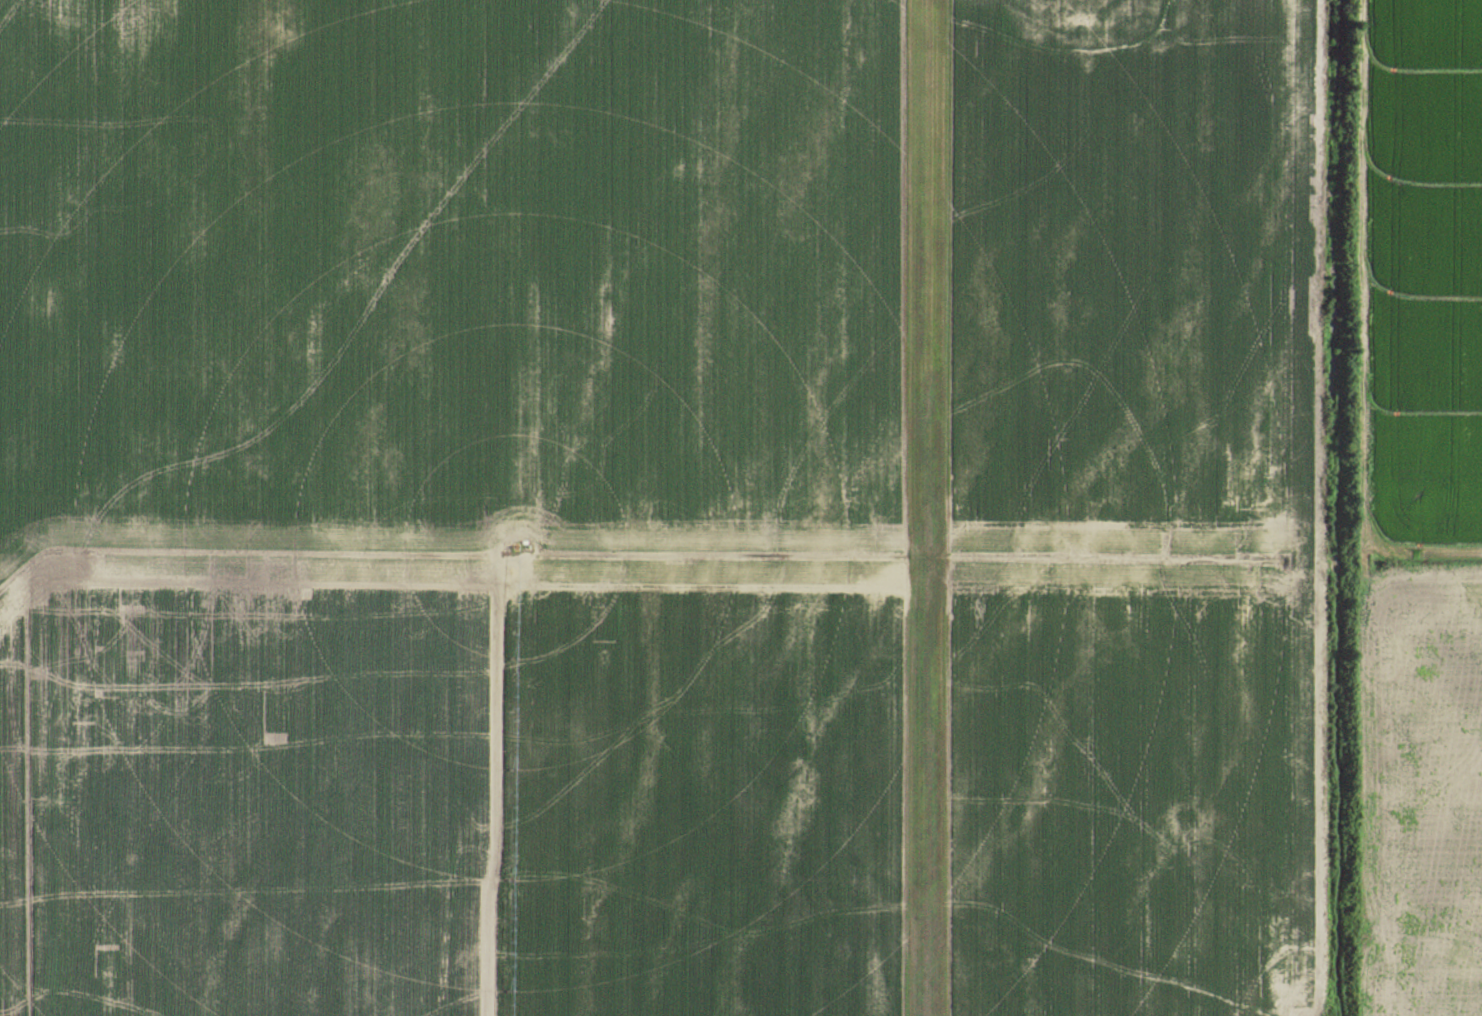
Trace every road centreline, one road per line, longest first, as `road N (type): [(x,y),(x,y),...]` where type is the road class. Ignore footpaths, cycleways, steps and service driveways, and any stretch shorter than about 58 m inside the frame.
road 1 (track): [(485,1015),(485,899),(497,858),(495,530)]

